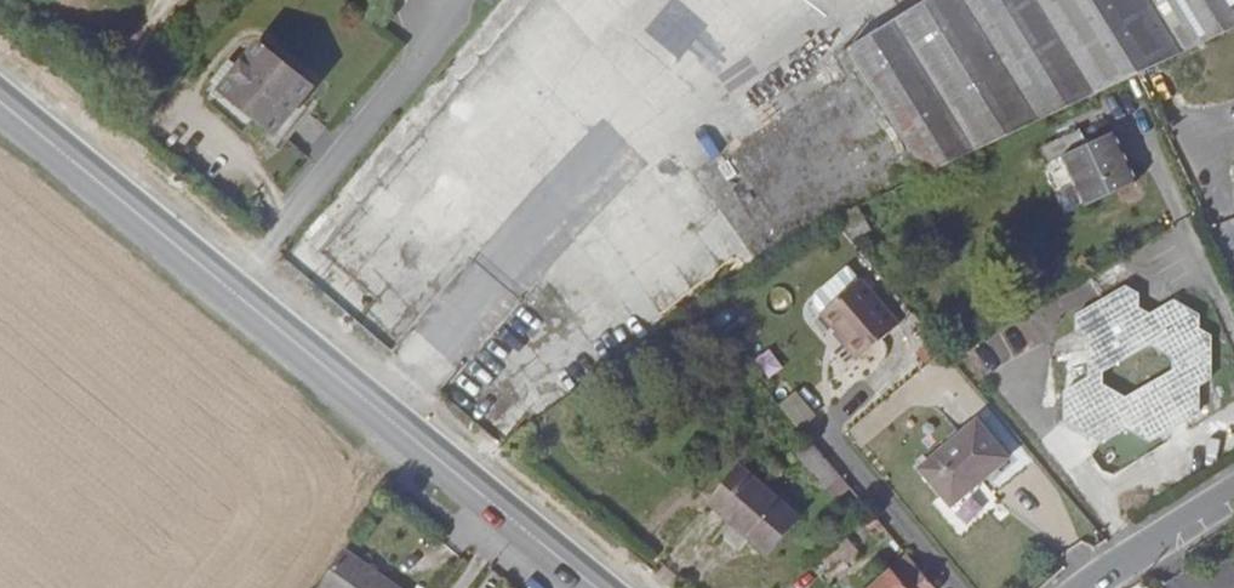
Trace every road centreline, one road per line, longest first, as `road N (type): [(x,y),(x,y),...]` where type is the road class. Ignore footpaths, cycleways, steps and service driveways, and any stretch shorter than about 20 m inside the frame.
road 1 (primary): [(0,103),(596,587)]
road 2 (residential): [(1233,492),(1085,587)]

